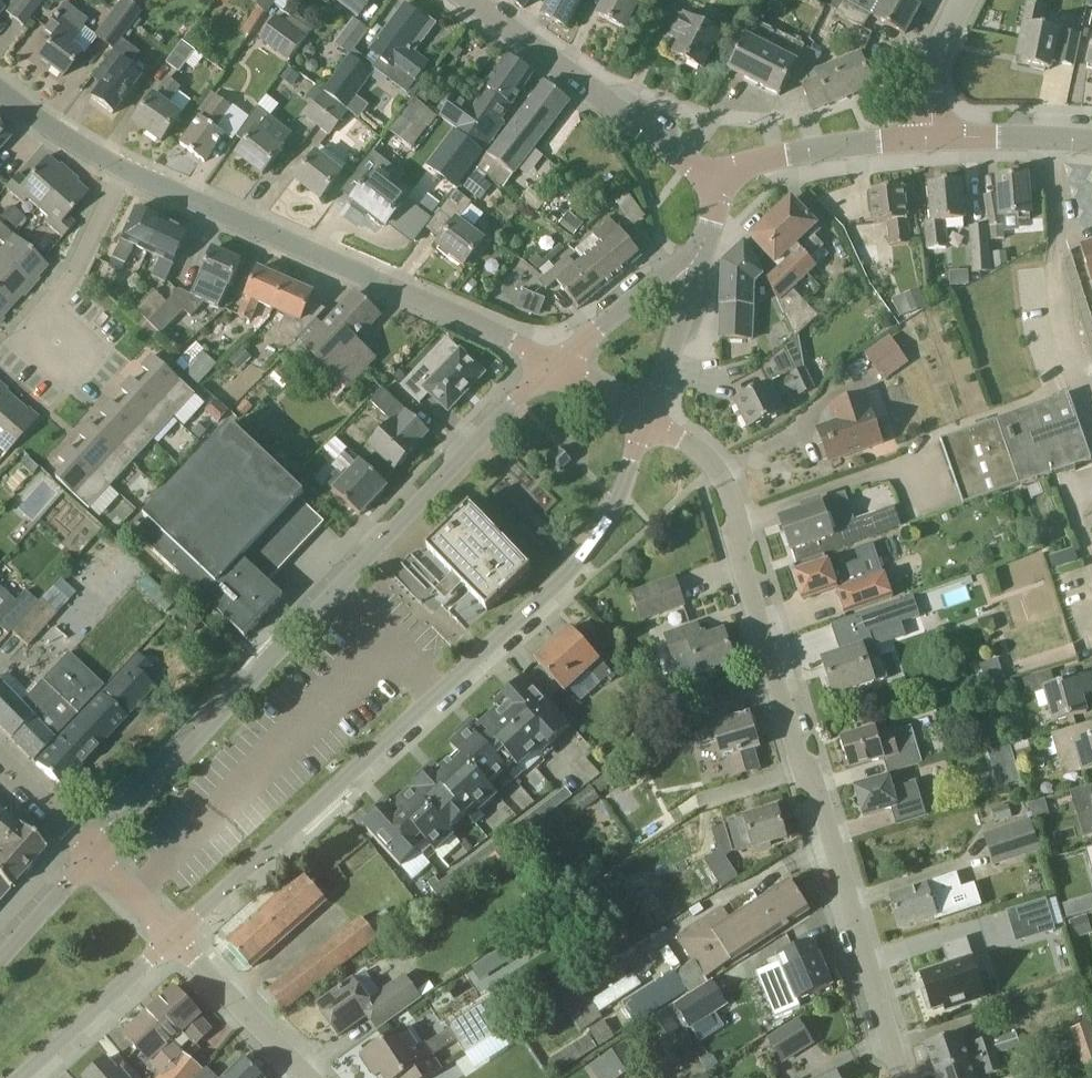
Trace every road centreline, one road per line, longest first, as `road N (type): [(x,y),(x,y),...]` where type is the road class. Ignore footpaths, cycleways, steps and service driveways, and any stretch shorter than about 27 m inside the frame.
road 1 (residential): [(900,1077),(741,558),(727,488),(710,461),(650,421)]
road 2 (tertiary): [(175,940),(565,578),(601,535),(650,421)]
road 3 (tertiary): [(553,364),(95,856)]
road 4 (residential): [(553,364),(123,172)]
road 5 (residential): [(718,185),(468,0)]
road 6 (tertiary): [(718,185),(764,160),(931,139)]
road 7 (tertiary): [(23,1077),(175,940)]
road 8 (residential): [(123,172),(58,302),(62,349)]
road 9 (residential): [(308,1077),(175,940)]
road 10 (tertiary): [(695,259),(553,364)]
road 11 (tertiary): [(650,421),(695,259)]
road 12 (tertiary): [(931,139),(1091,142)]
road 13 (residential): [(123,172),(0,90)]
road 14 (residential): [(931,139),(934,57),(963,0)]
road 15 (tertiary): [(95,856),(0,961)]
road 16 (residential): [(95,856),(0,761)]

